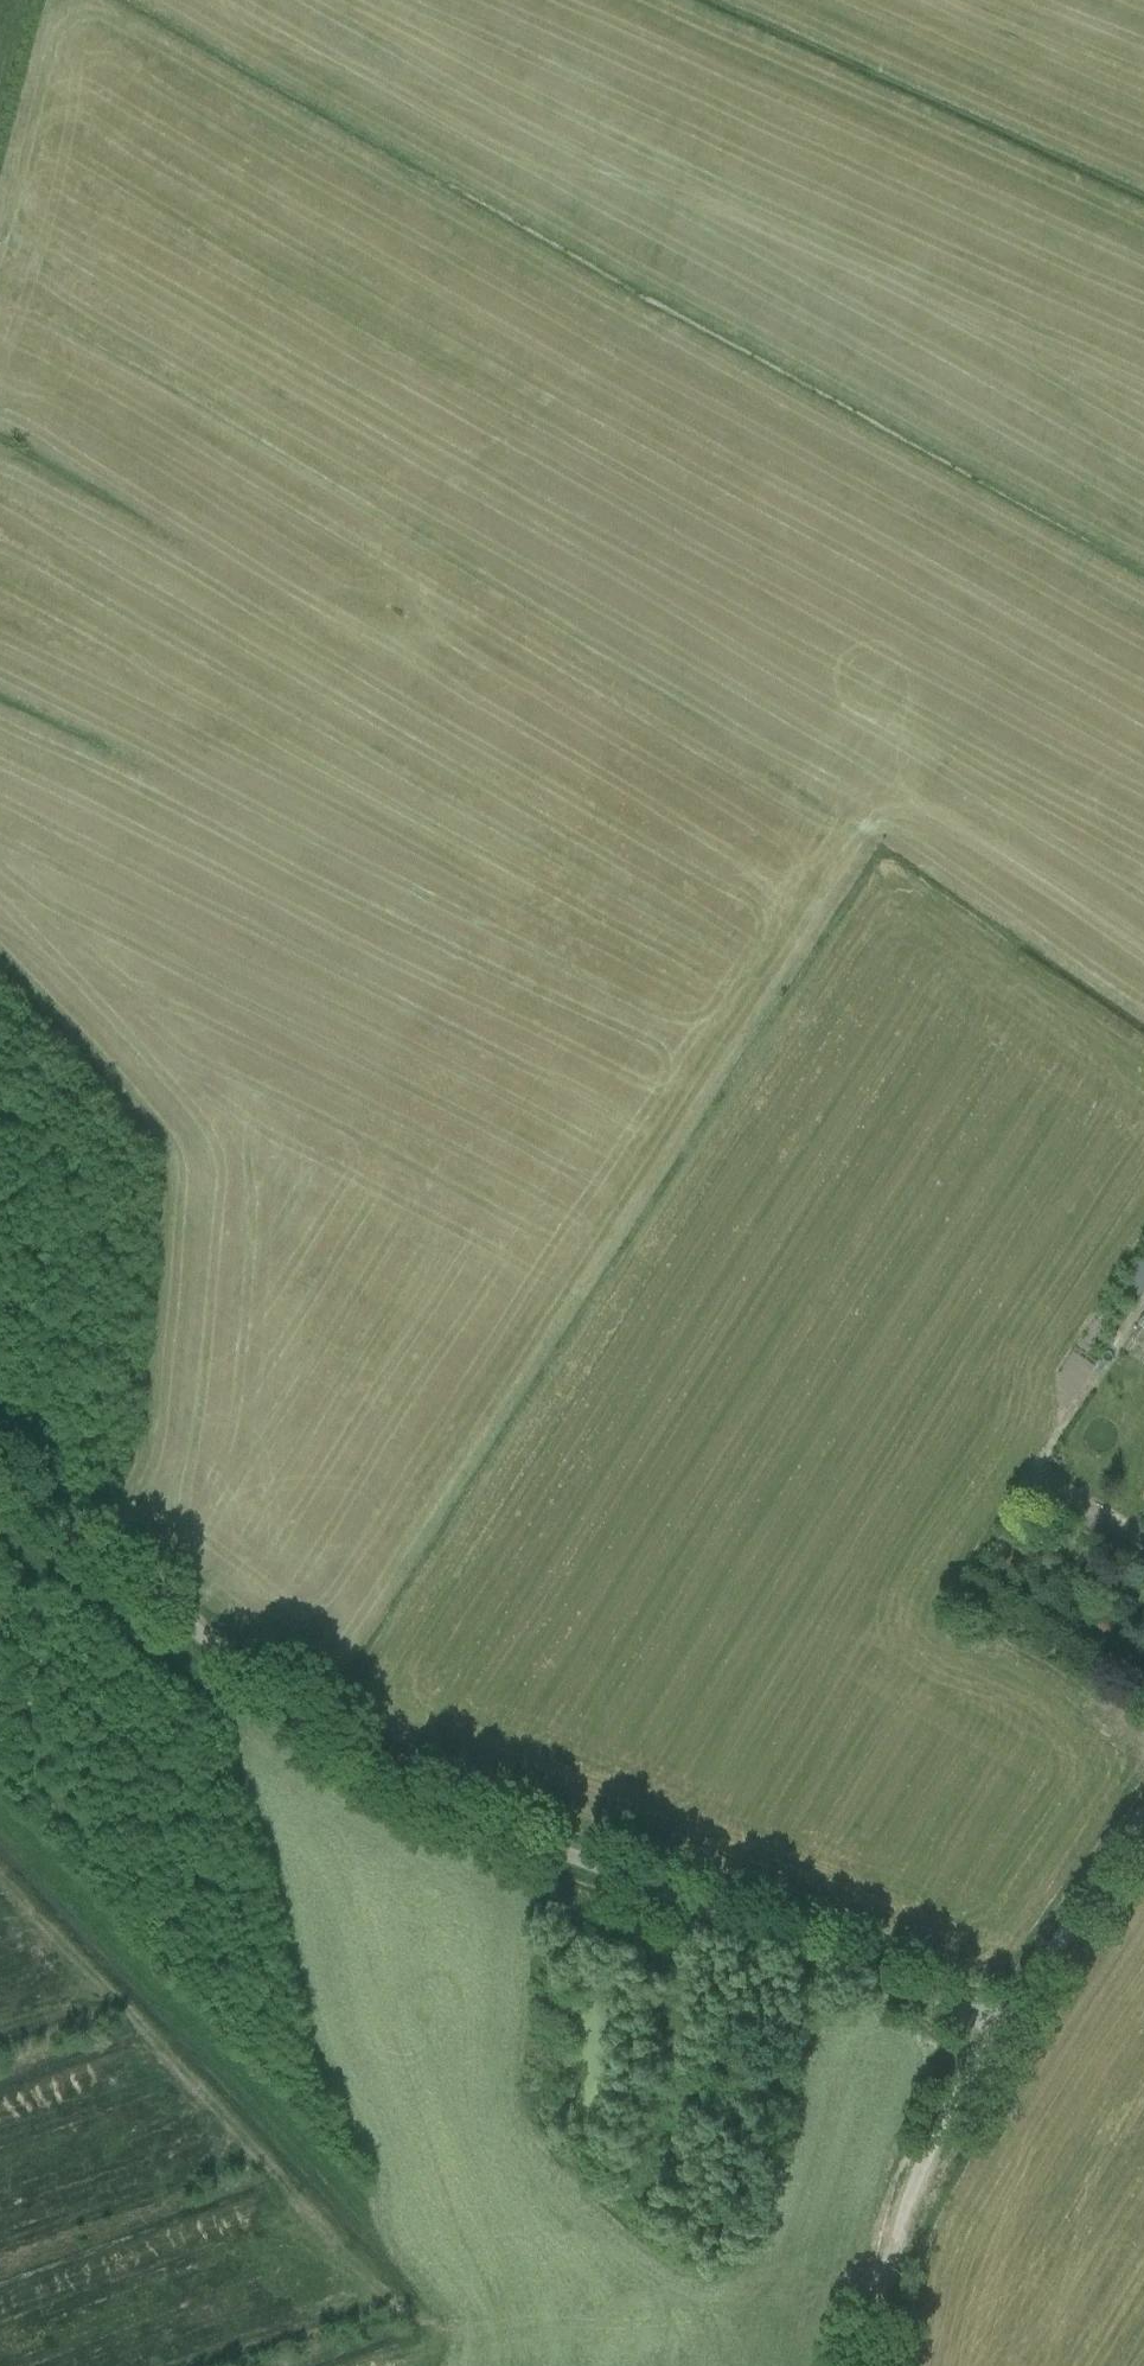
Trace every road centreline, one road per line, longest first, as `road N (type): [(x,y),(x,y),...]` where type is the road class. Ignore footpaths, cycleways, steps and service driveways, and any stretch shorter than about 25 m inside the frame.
road 1 (unclassified): [(997,2008),(971,2011),(388,1778),(0,1487)]
road 2 (unclassified): [(997,2008),(988,2046),(929,2141),(893,2255)]
road 3 (unclassified): [(1143,1810),(1023,1997),(997,2008)]

